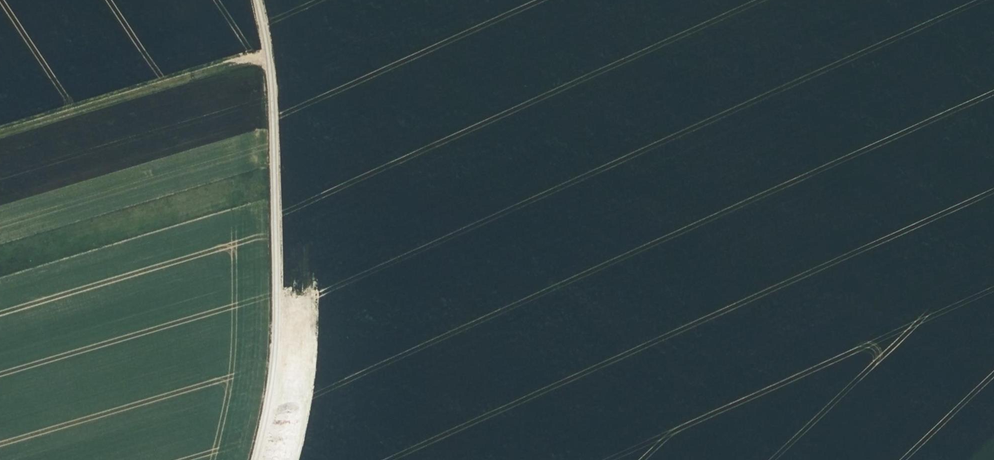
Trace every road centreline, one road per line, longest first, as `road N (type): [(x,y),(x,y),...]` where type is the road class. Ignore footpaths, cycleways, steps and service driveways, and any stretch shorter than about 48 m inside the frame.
road 1 (unclassified): [(256,0),(269,54),(277,322),(254,459)]
road 2 (track): [(0,132),(269,54)]

